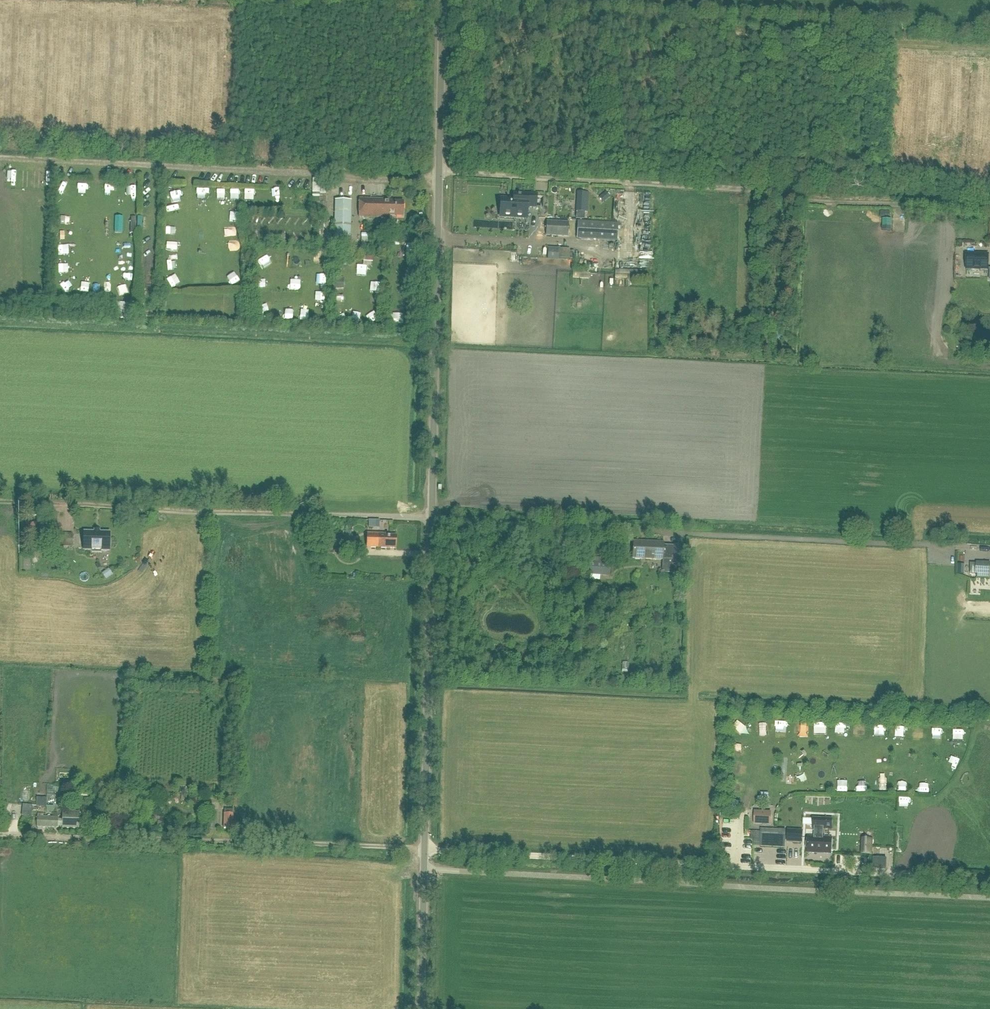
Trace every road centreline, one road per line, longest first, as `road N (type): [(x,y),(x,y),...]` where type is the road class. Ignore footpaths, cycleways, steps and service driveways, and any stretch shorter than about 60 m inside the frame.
road 1 (unclassified): [(421,1008),(442,0)]
road 2 (track): [(989,210),(438,173),(424,180),(0,159)]
road 3 (track): [(975,547),(0,502)]
road 4 (track): [(989,879),(424,849)]
road 5 (track): [(424,870),(989,898)]
road 6 (track): [(0,834),(424,849)]

